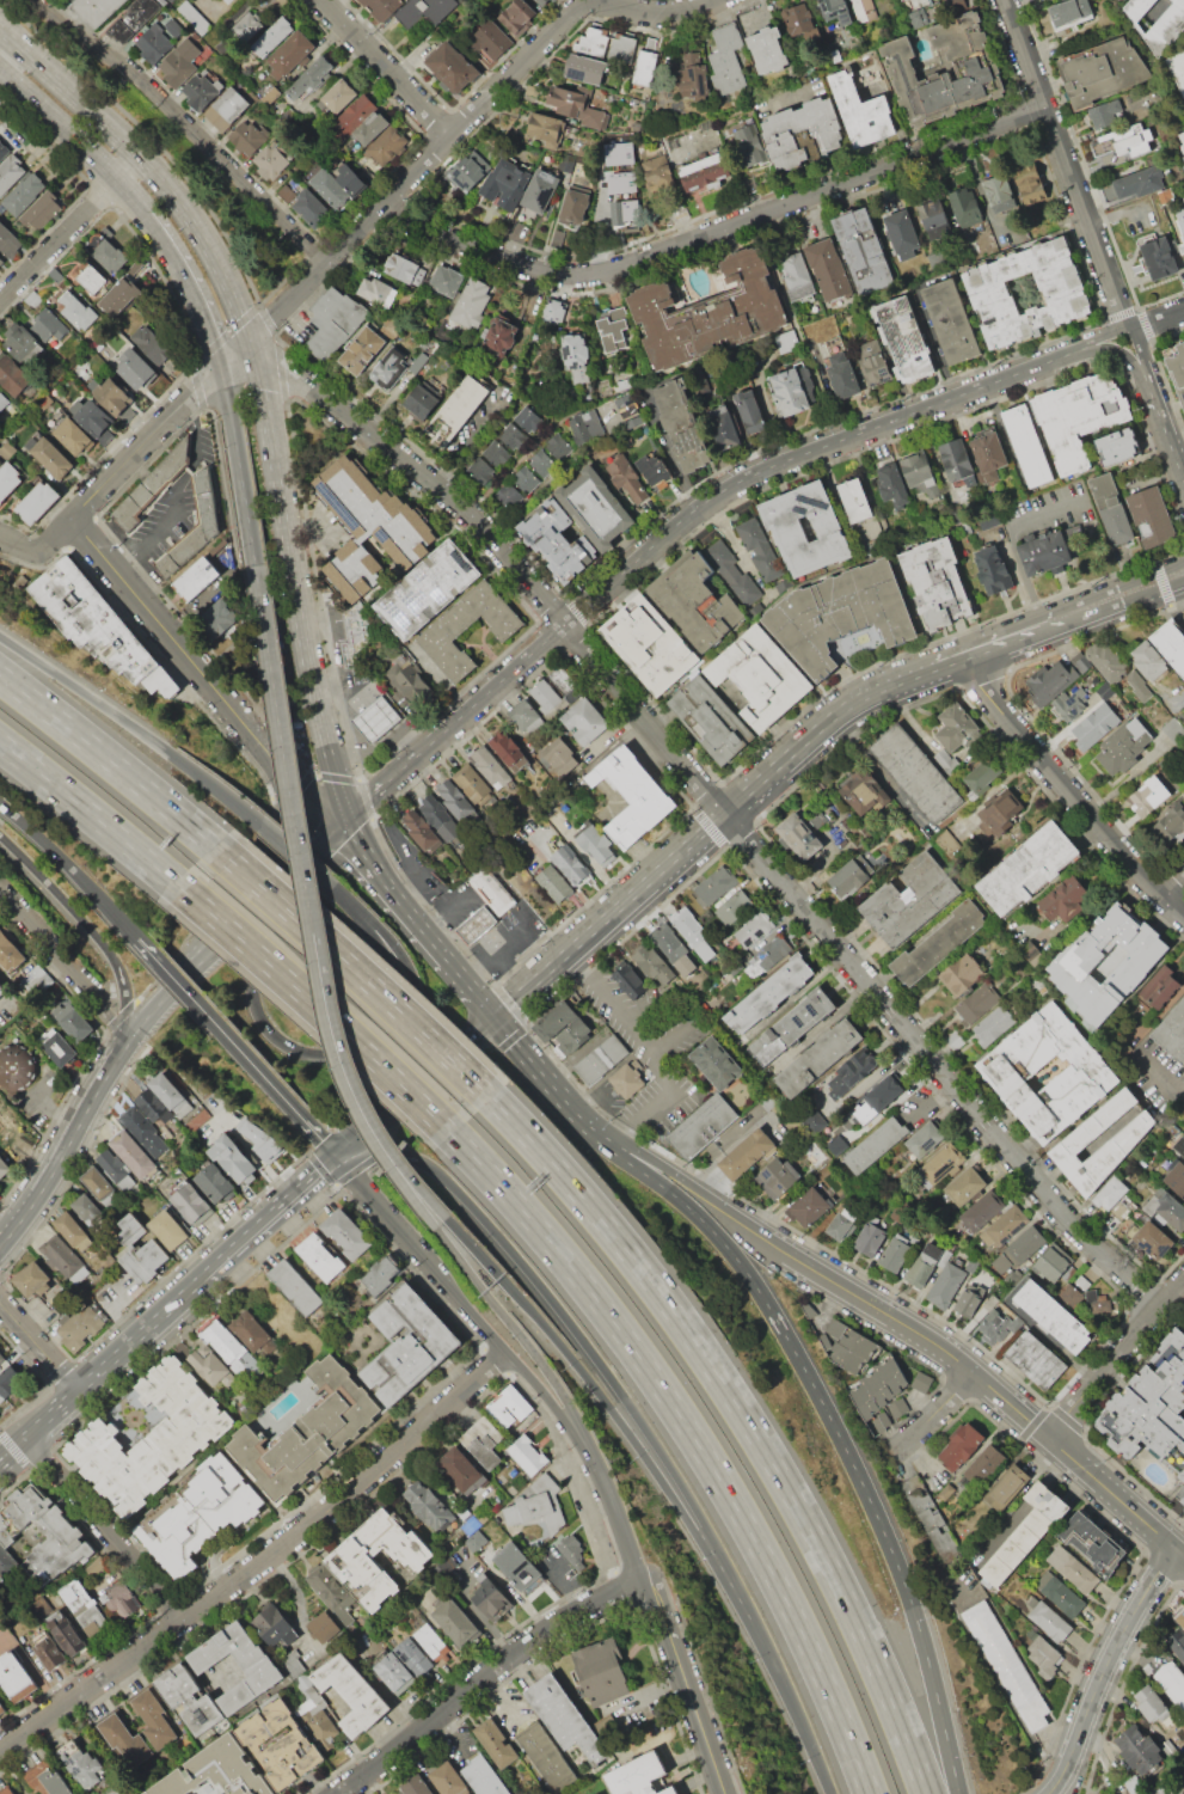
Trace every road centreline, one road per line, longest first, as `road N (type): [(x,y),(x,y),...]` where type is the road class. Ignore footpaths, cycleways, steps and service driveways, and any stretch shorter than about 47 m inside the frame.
road 1 (residential): [(1160,1309),(1051,1195),(568,625)]
road 2 (motorway): [(930,1793),(851,1604),(765,1444),(611,1226),(493,1100)]
road 3 (motorway): [(453,1135),(570,1262),(671,1398),(761,1547),(872,1793)]
road 4 (residential): [(389,200),(499,262),(579,278),(1047,109)]
road 5 (secondary): [(345,820),(258,365),(216,261),(142,159)]
road 6 (motorway): [(937,1694),(892,1553),(781,1329),(725,1245),(613,1143)]
road 7 (residential): [(0,1748),(307,1527),(509,1352)]
road 8 (tertiary): [(1090,350),(763,473),(708,504),(568,625)]
road 9 (tertiary): [(493,1012),(814,724),(881,682),(958,653)]
road 10 (secondary): [(257,569),(333,1030),(372,1127)]
road 11 (motorway): [(337,1150),(411,1158),(468,1201),(599,1357),(686,1492),(686,1508)]
road 12 (residential): [(250,339),(464,121),(597,0)]
road 13 (motorway): [(292,869),(247,967),(254,1015),(283,1048),(326,1057),(376,1029),(388,993),(366,918)]
road 14 (residential): [(568,625),(435,480),(290,376),(258,365)]
road 15 (residential): [(37,0),(136,74),(326,263)]
road 16 (residential): [(331,1793),(495,1665),(581,1610),(643,1584)]
road 17 (motorway): [(493,1100),(216,846)]
road 18 (motorway): [(176,883),(453,1135)]
road 19 (motorway): [(455,1225),(576,1363),(686,1508)]
road 20 (residential): [(1009,0),(1130,325)]
road 21 (residential): [(958,653),(1183,911)]
road 22 (motorway): [(256,818),(0,636)]
road 23 (tertiary): [(0,1455),(228,1245)]
road 24 (tertiary): [(568,625),(345,820)]
road 25 (secondary): [(976,1372),(729,1211)]
road 26 (motorway): [(216,846),(0,673)]
road 27 (residential): [(1051,1793),(1124,1631),(1179,1550)]
road 28 (motorway): [(128,927),(305,1121)]
road 29 (residential): [(37,550),(222,367)]
road 30 (motorway): [(0,835),(110,953),(127,993),(129,1039)]
road 31 (residential): [(229,715),(72,520)]
road 32 (secondary): [(440,1232),(558,1382),(579,1435)]
road 33 (residential): [(180,1620),(23,1434)]
road 34 (tertiary): [(292,869),(129,1039)]
road 35 (motorway): [(0,742),(176,883)]
road 36 (secondary): [(643,1584),(724,1793)]
road 37 (motorway): [(686,1508),(792,1704)]
road 38 (tertiary): [(337,1150),(493,1012)]
road 39 (tertiary): [(337,1150),(466,1311)]
road 40 (residential): [(1047,1437),(1183,1282)]
road 41 (secondary): [(0,68),(145,213)]
road 42 (secondary): [(222,367),(257,569)]
road 43 (residential): [(229,715),(278,800),(283,855),(264,894)]
road 44 (tertiary): [(129,1039),(32,1205)]
road 45 (residential): [(0,900),(129,1039)]
road 46 (residential): [(318,0),(448,136)]
road 47 (motorway): [(413,1083),(422,1043),(417,993),(391,938),(366,918)]
road 48 (secondary): [(1183,1555),(1047,1437)]
road 49 (secondary): [(613,1143),(581,1118),(493,1012)]
road 50 (secondary): [(145,213),(185,275),(222,367)]
road 51 (secondary): [(444,959),(345,820)]
road 52 (residential): [(0,302),(116,180)]
road 53 (tertiary): [(466,1311),(579,1435)]
road 54 (secondary): [(579,1435),(643,1584)]
road 55 (residential): [(345,820),(229,715)]
road 56 (tertiary): [(228,1245),(337,1150)]
road 57 (secondary): [(103,120),(0,27)]
road 58 (tertiary): [(1061,617),(1063,607),(1183,561)]
road 59 (secondary): [(729,1211),(613,1143)]
road 60 (tertiary): [(1061,617),(1070,623),(1183,581)]
road 61 (motorway): [(372,1127),(455,1225)]
road 62 (secondary): [(372,1127),(385,1159),(440,1232)]

